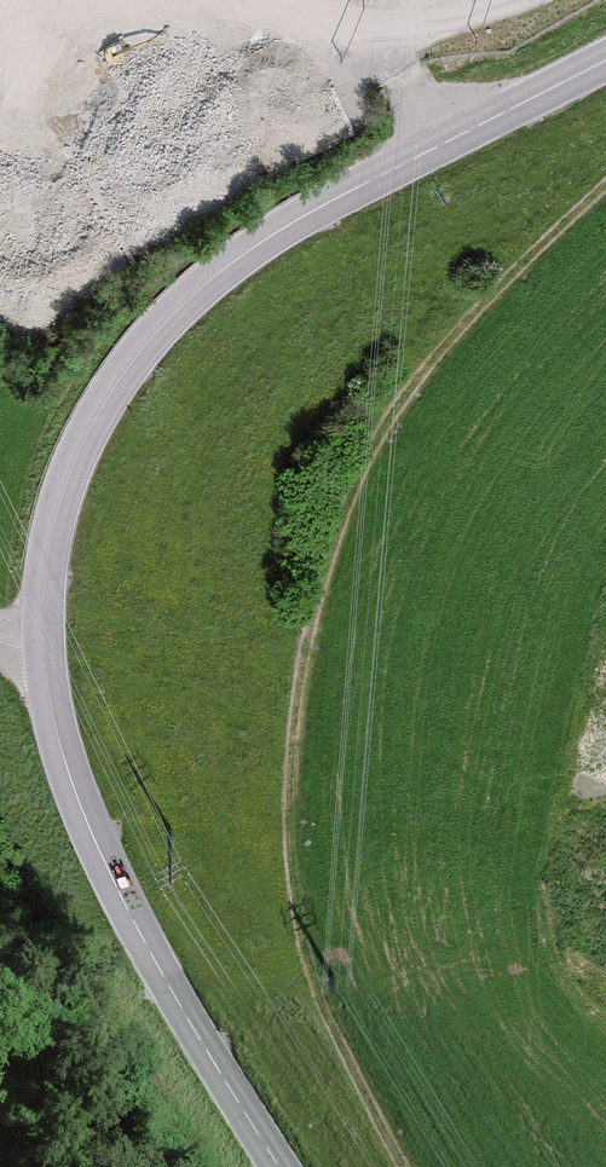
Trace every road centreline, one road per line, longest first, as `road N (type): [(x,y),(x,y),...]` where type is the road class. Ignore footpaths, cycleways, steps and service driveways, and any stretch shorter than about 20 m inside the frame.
road 1 (track): [(405,1166),(359,1090),(304,944),(290,798),(300,685),(338,522),(420,374),(605,189)]
road 2 (primary): [(43,648),(52,527),(80,439),(170,311),(280,227),(605,56)]
road 3 (primary): [(268,1166),(146,962),(61,749),(43,648)]

